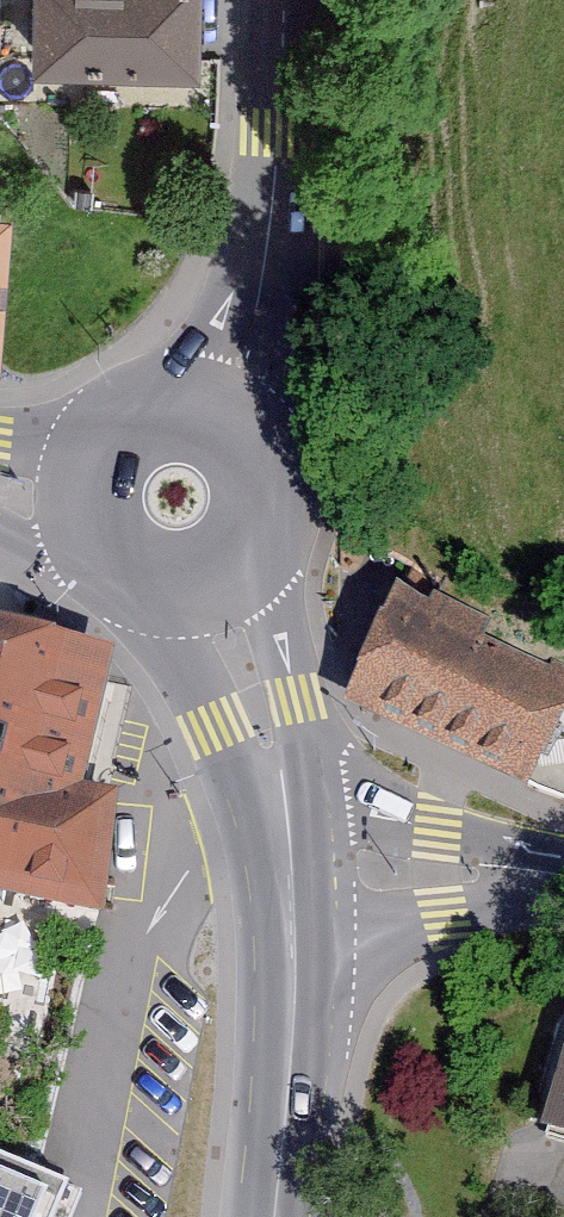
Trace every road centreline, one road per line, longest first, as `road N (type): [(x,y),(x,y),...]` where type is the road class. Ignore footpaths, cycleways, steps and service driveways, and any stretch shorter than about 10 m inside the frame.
road 1 (residential): [(285,0),(257,340),(221,415)]
road 2 (secondary): [(276,1216),(289,1061),(291,869)]
road 3 (secondary): [(291,869),(273,758),(215,584)]
road 4 (residential): [(563,884),(291,869)]
road 5 (secondary): [(215,584),(248,559),(267,522),(268,481),(252,443),(221,415)]
road 6 (secondary): [(78,495),(81,523),(110,570),(161,593),(215,584)]
road 7 (secondary): [(221,415),(158,404),(127,415),(102,435),(78,495)]

